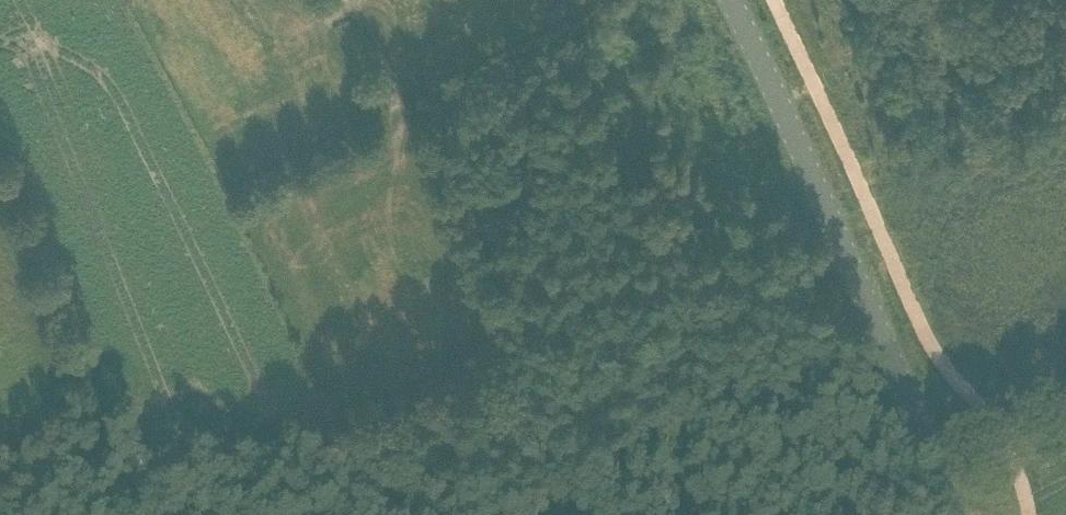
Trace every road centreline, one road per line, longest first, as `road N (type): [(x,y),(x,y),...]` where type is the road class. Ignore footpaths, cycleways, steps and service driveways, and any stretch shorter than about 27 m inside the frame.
road 1 (tertiary): [(952,514),(885,338),(728,0)]

